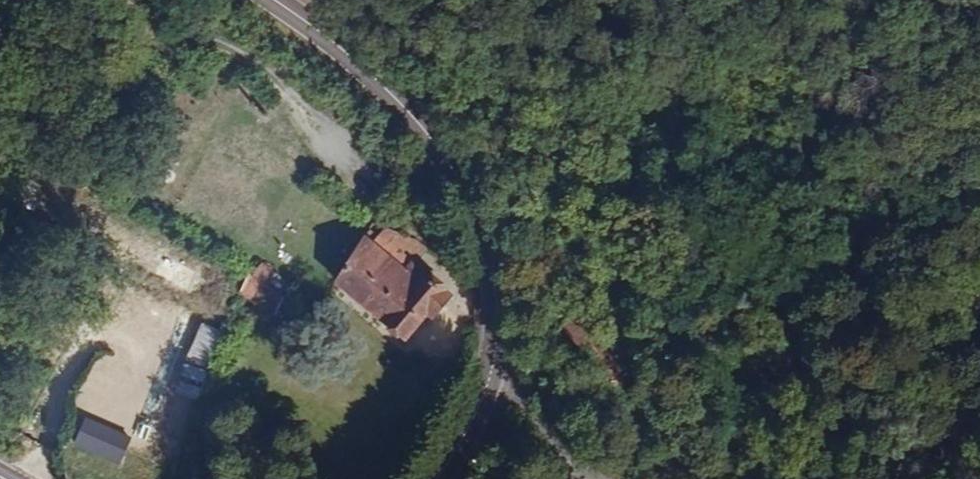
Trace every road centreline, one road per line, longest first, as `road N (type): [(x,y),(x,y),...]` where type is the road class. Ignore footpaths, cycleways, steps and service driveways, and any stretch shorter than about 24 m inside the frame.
road 1 (tertiary): [(272,0),(348,56),(427,135),(457,181),(494,278),(494,377)]
road 2 (unclassified): [(623,478),(494,377)]

